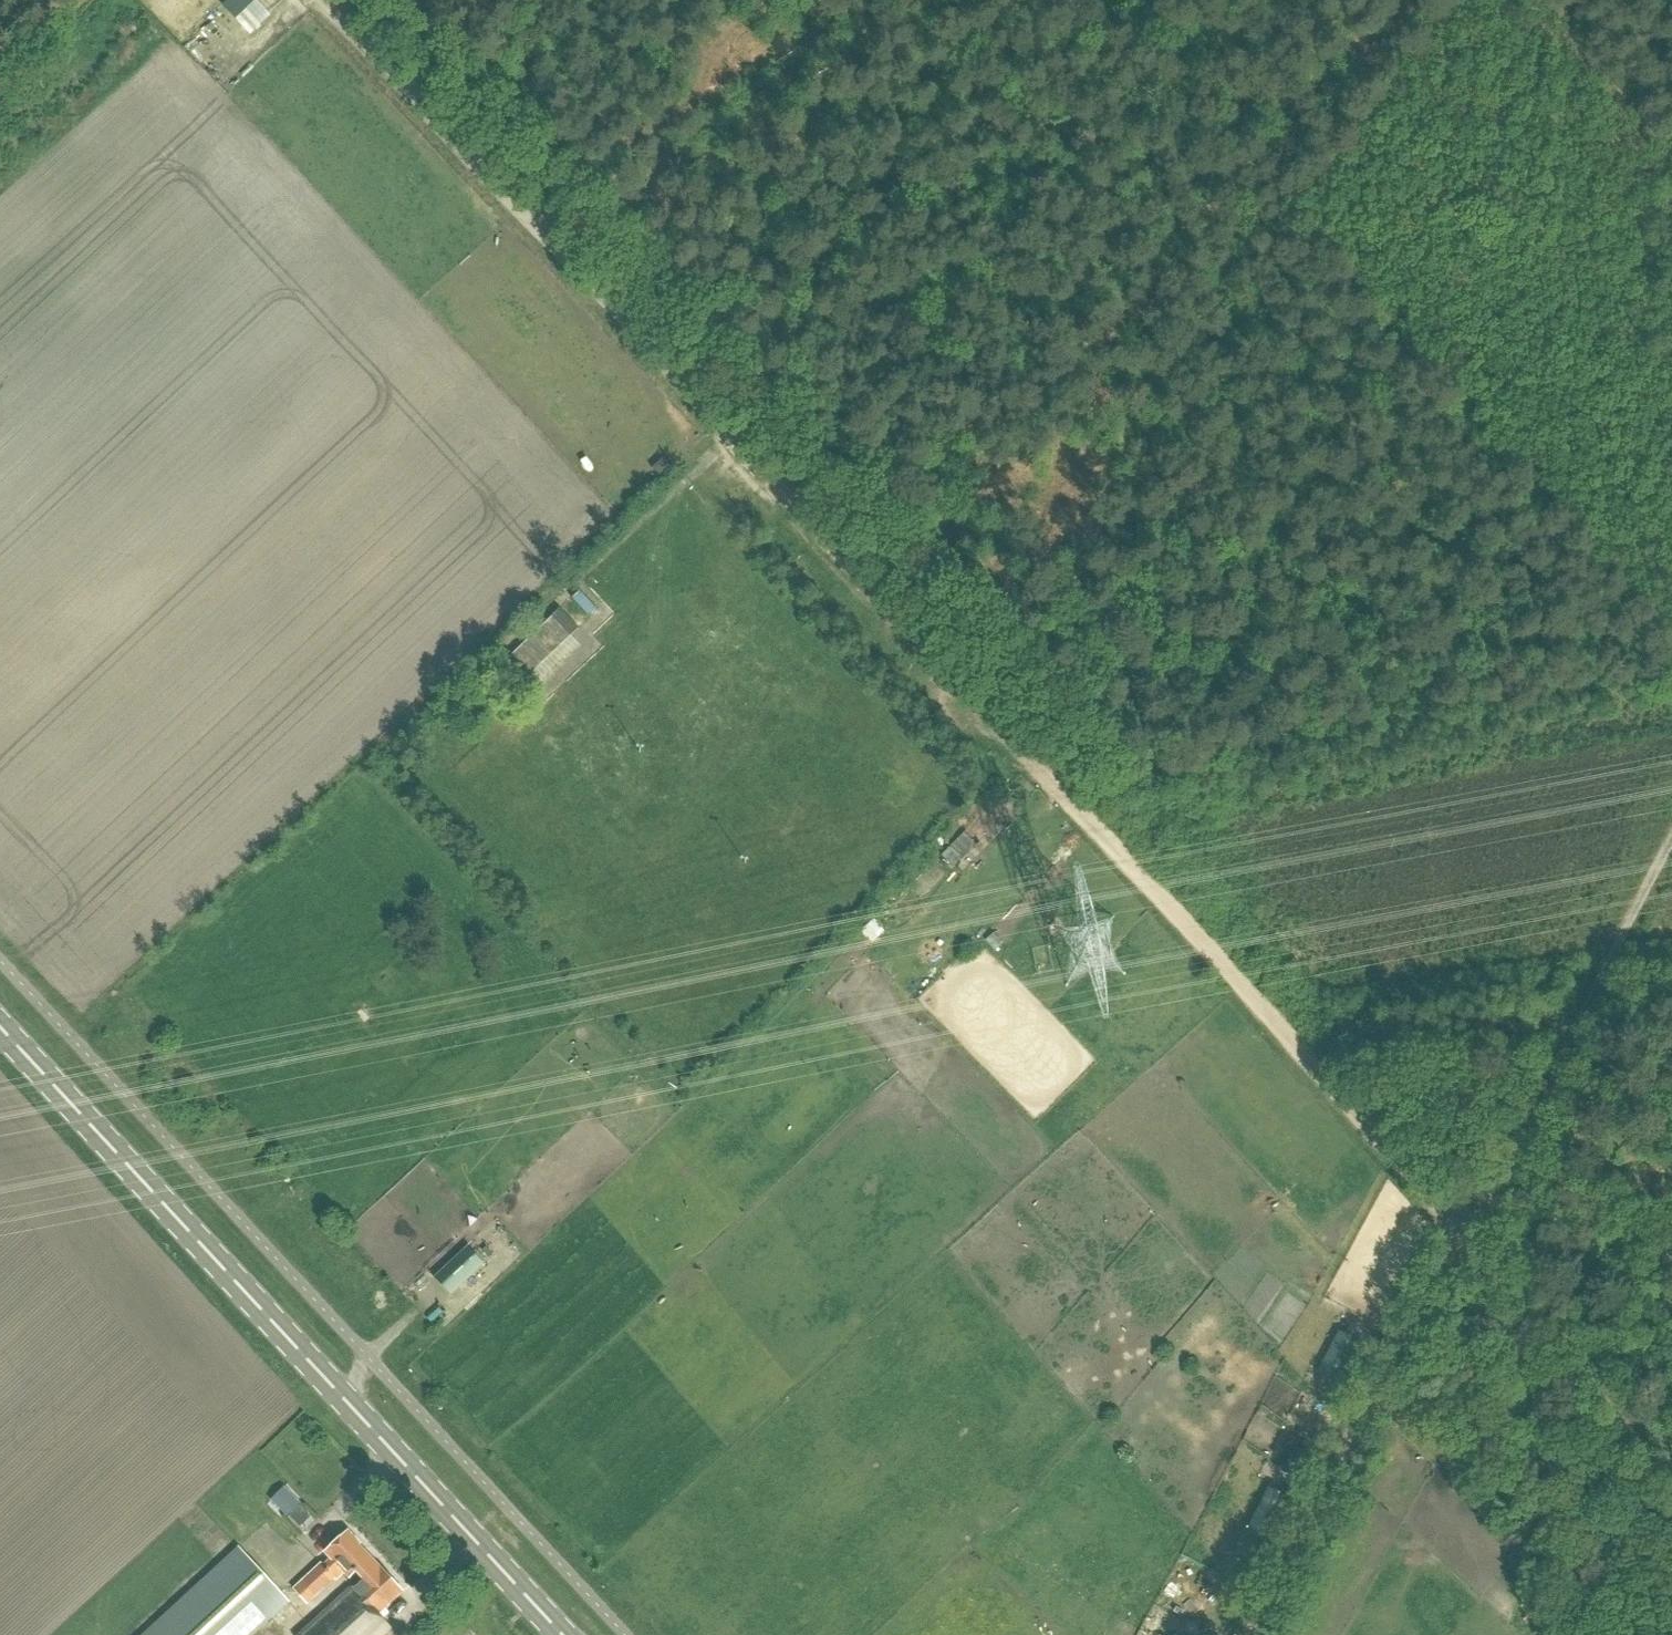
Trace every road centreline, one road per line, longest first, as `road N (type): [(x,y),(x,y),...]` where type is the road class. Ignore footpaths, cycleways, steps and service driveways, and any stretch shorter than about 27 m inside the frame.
road 1 (track): [(327,0),(1671,1469)]
road 2 (secondary): [(566,1634),(0,1024)]
road 3 (track): [(1460,1232),(1526,1125),(1671,833)]
road 4 (track): [(1460,1232),(1255,1634)]

